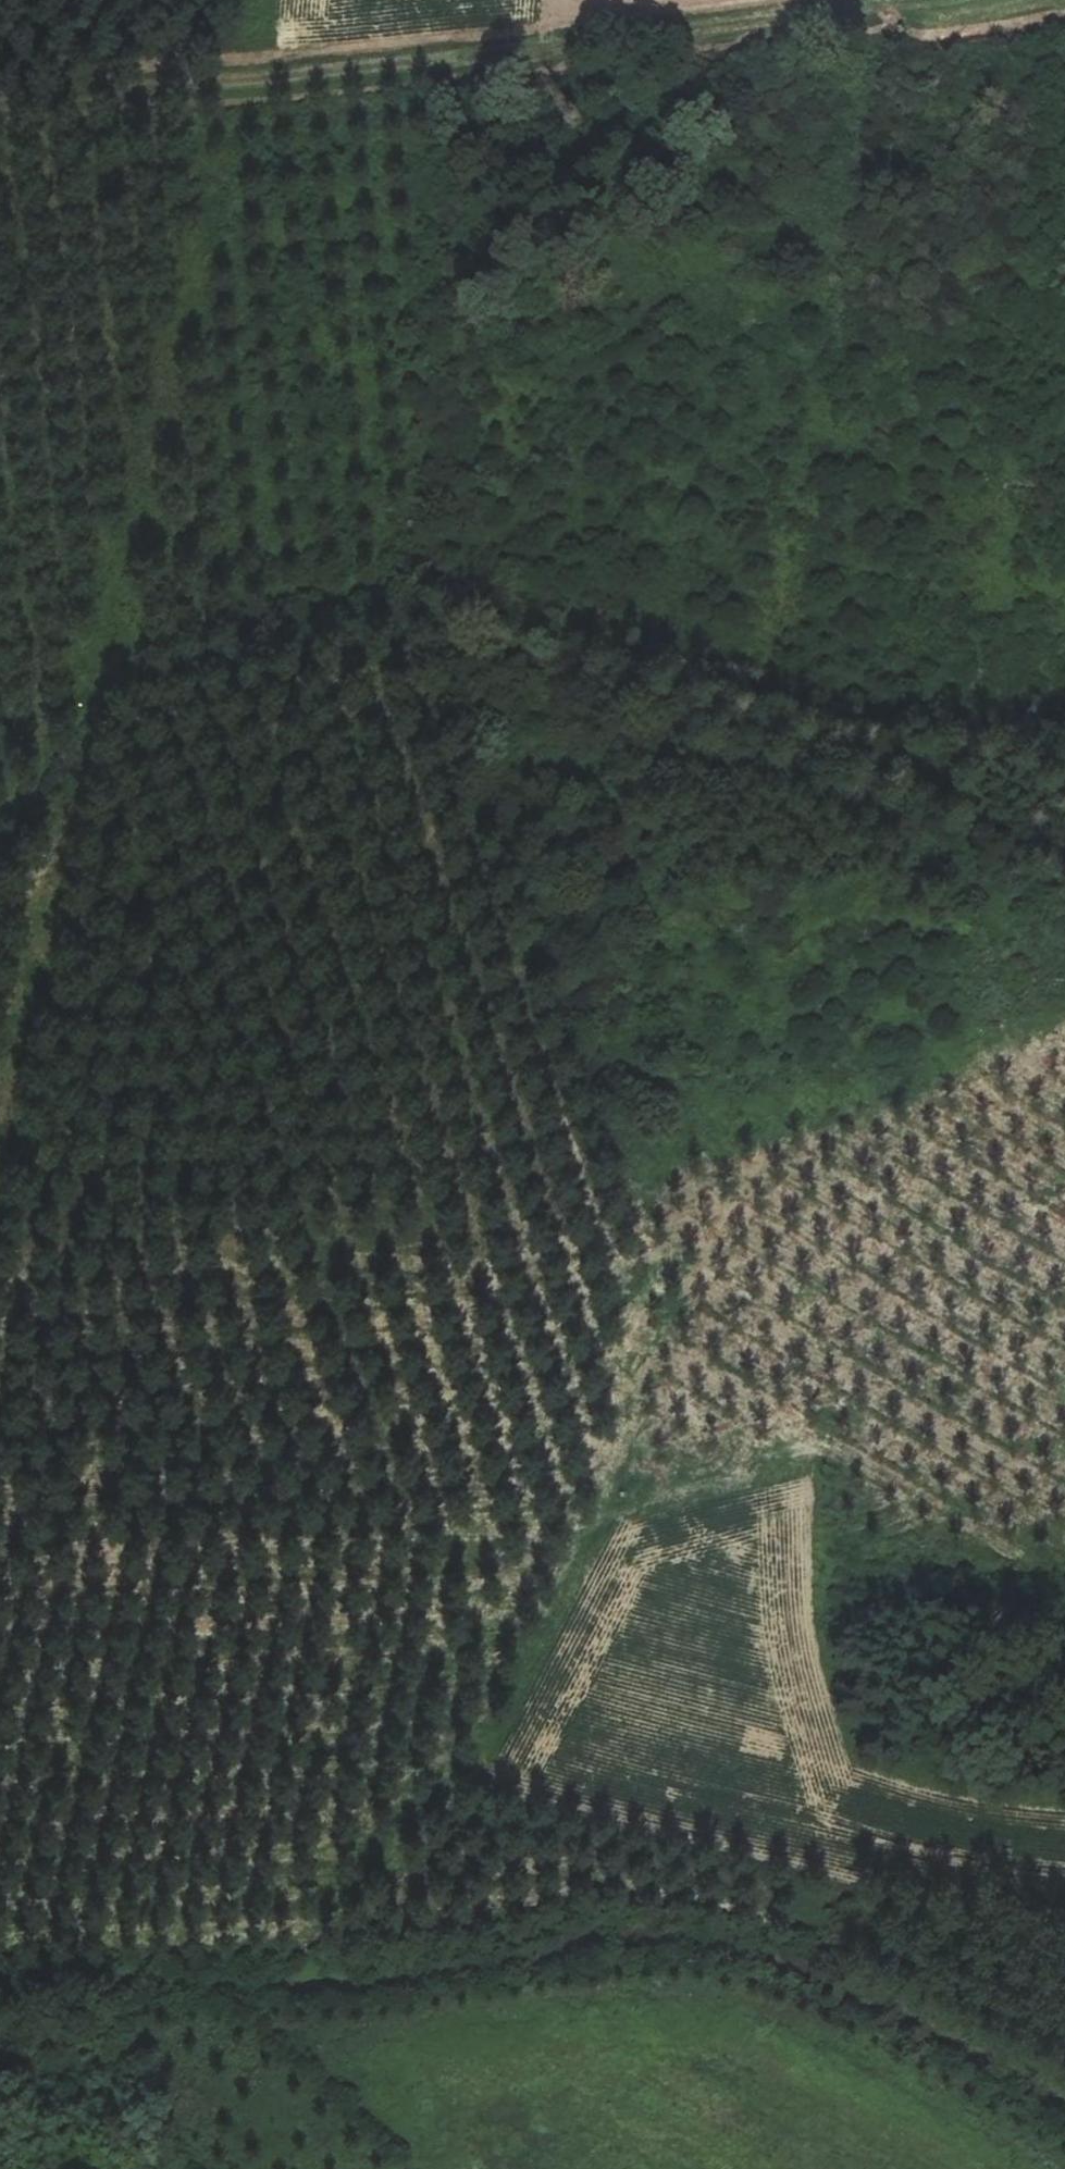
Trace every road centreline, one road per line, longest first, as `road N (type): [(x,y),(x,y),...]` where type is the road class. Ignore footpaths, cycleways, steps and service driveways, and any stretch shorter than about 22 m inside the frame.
road 1 (track): [(0,108),(928,0)]

